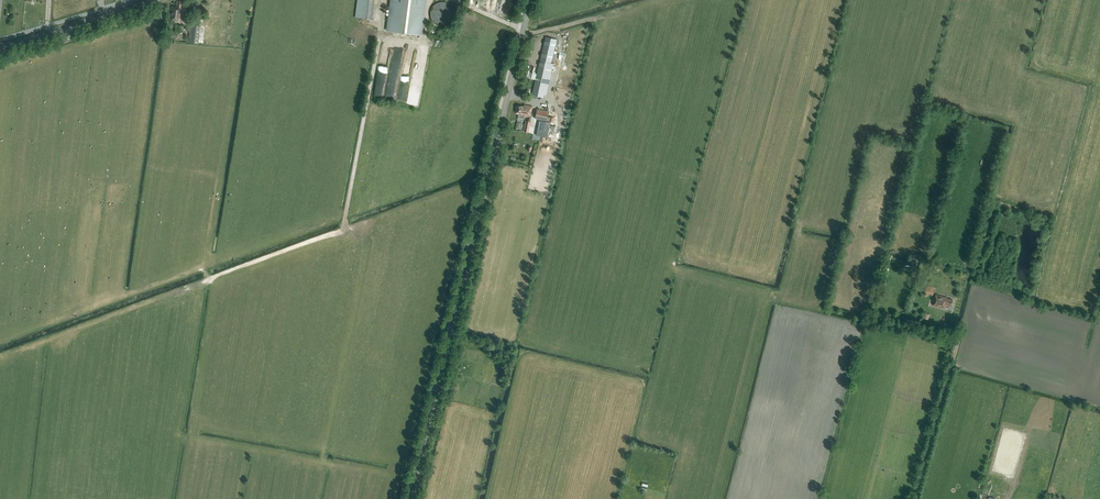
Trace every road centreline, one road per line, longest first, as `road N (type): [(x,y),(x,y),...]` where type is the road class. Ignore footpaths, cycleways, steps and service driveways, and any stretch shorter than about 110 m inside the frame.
road 1 (tertiary): [(412,498),(528,0)]
road 2 (track): [(915,498),(958,346),(949,330)]
road 3 (tertiary): [(0,47),(157,0)]

